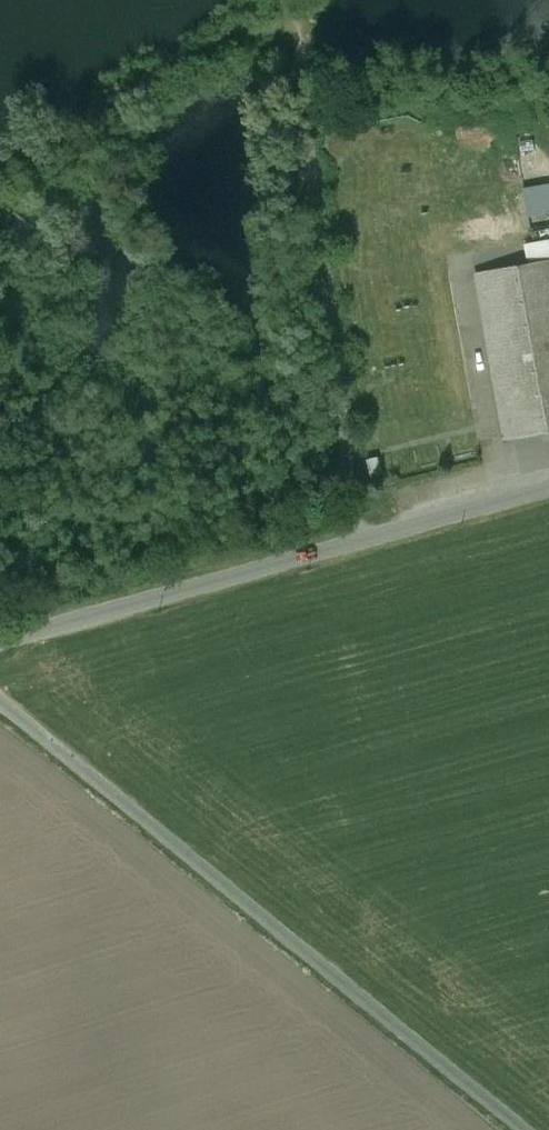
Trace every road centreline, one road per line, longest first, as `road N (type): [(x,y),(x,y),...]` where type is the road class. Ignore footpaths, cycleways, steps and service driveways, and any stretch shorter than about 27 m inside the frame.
road 1 (unclassified): [(525,1129),(0,703)]
road 2 (unclassified): [(0,647),(548,494)]
road 3 (track): [(365,545),(307,128)]

